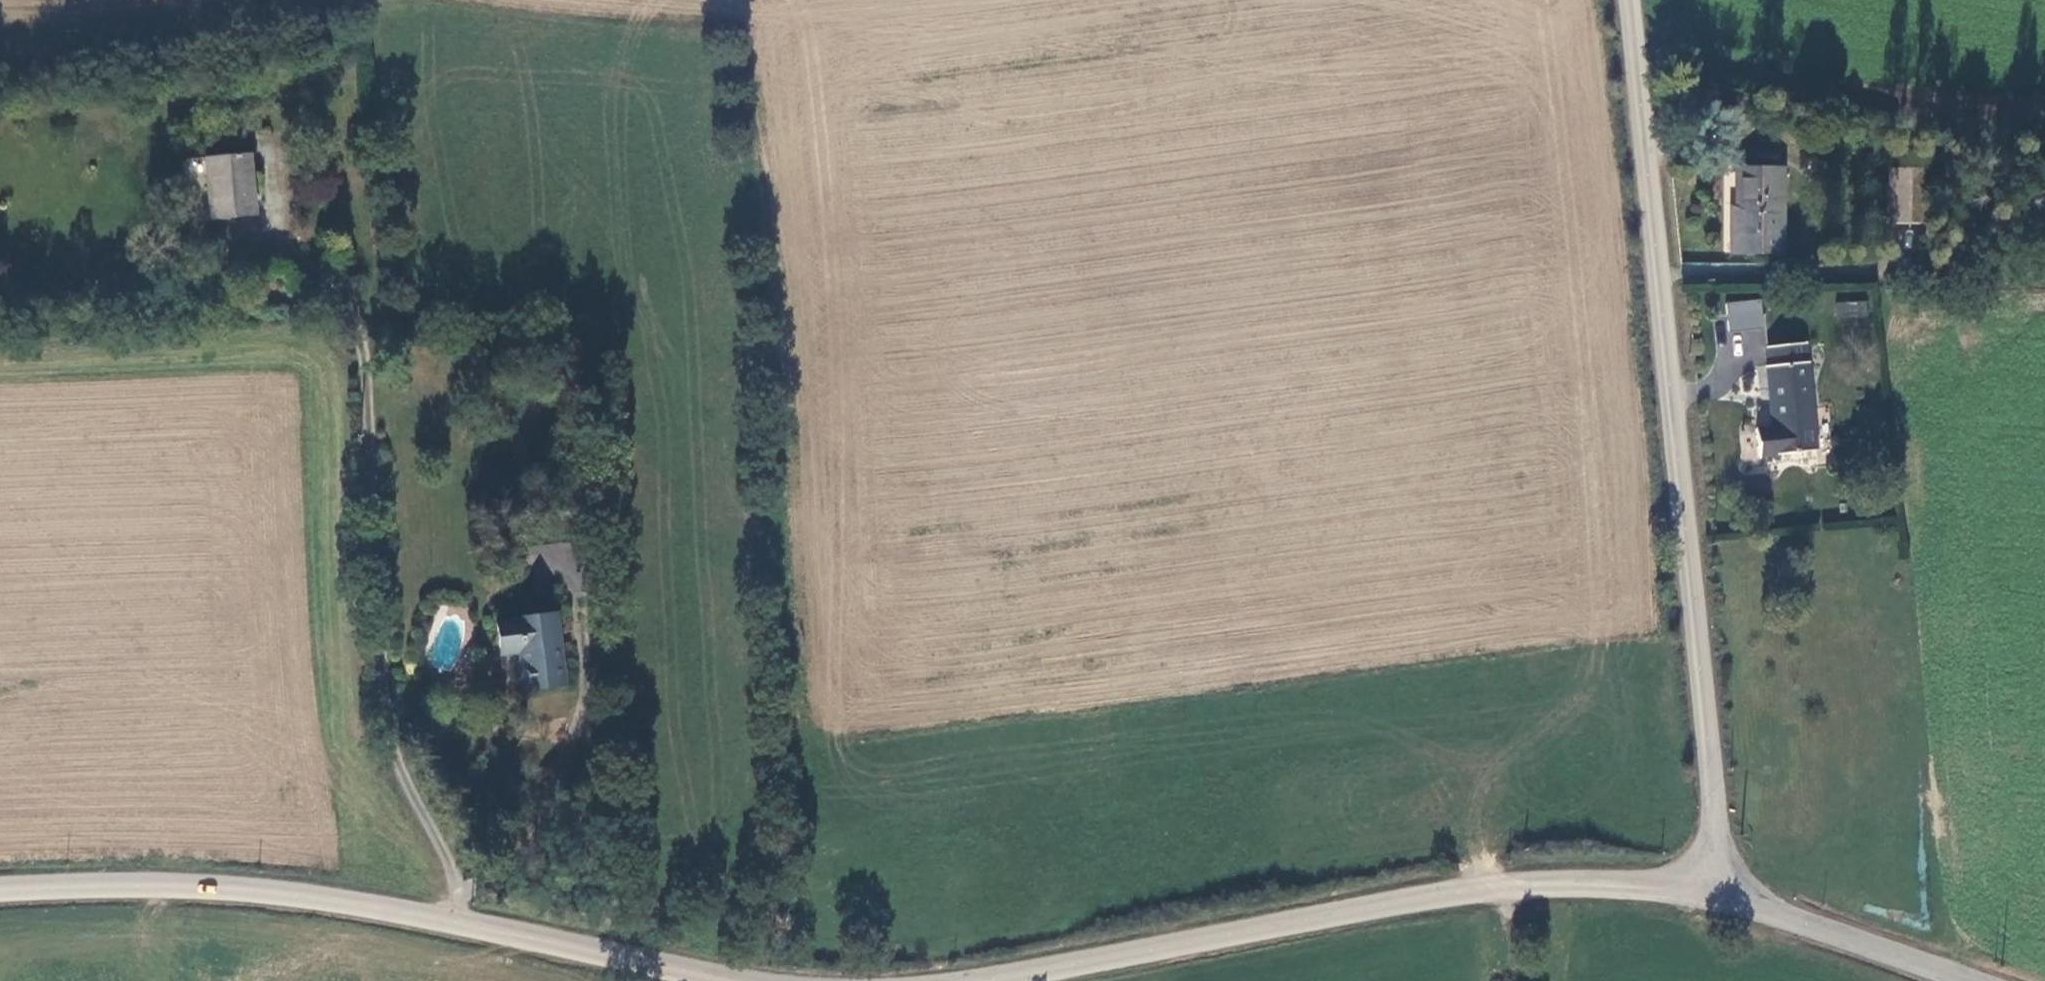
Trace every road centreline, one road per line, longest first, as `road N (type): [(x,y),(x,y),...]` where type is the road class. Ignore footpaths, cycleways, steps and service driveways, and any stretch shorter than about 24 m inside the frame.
road 1 (tertiary): [(1695,874),(1720,813),(1630,0)]
road 2 (tertiary): [(0,892),(208,891),(324,901),(720,980)]
road 3 (tertiary): [(1003,980),(1481,891),(1651,884),(1695,874)]
road 4 (tertiary): [(1695,874),(1974,980)]

